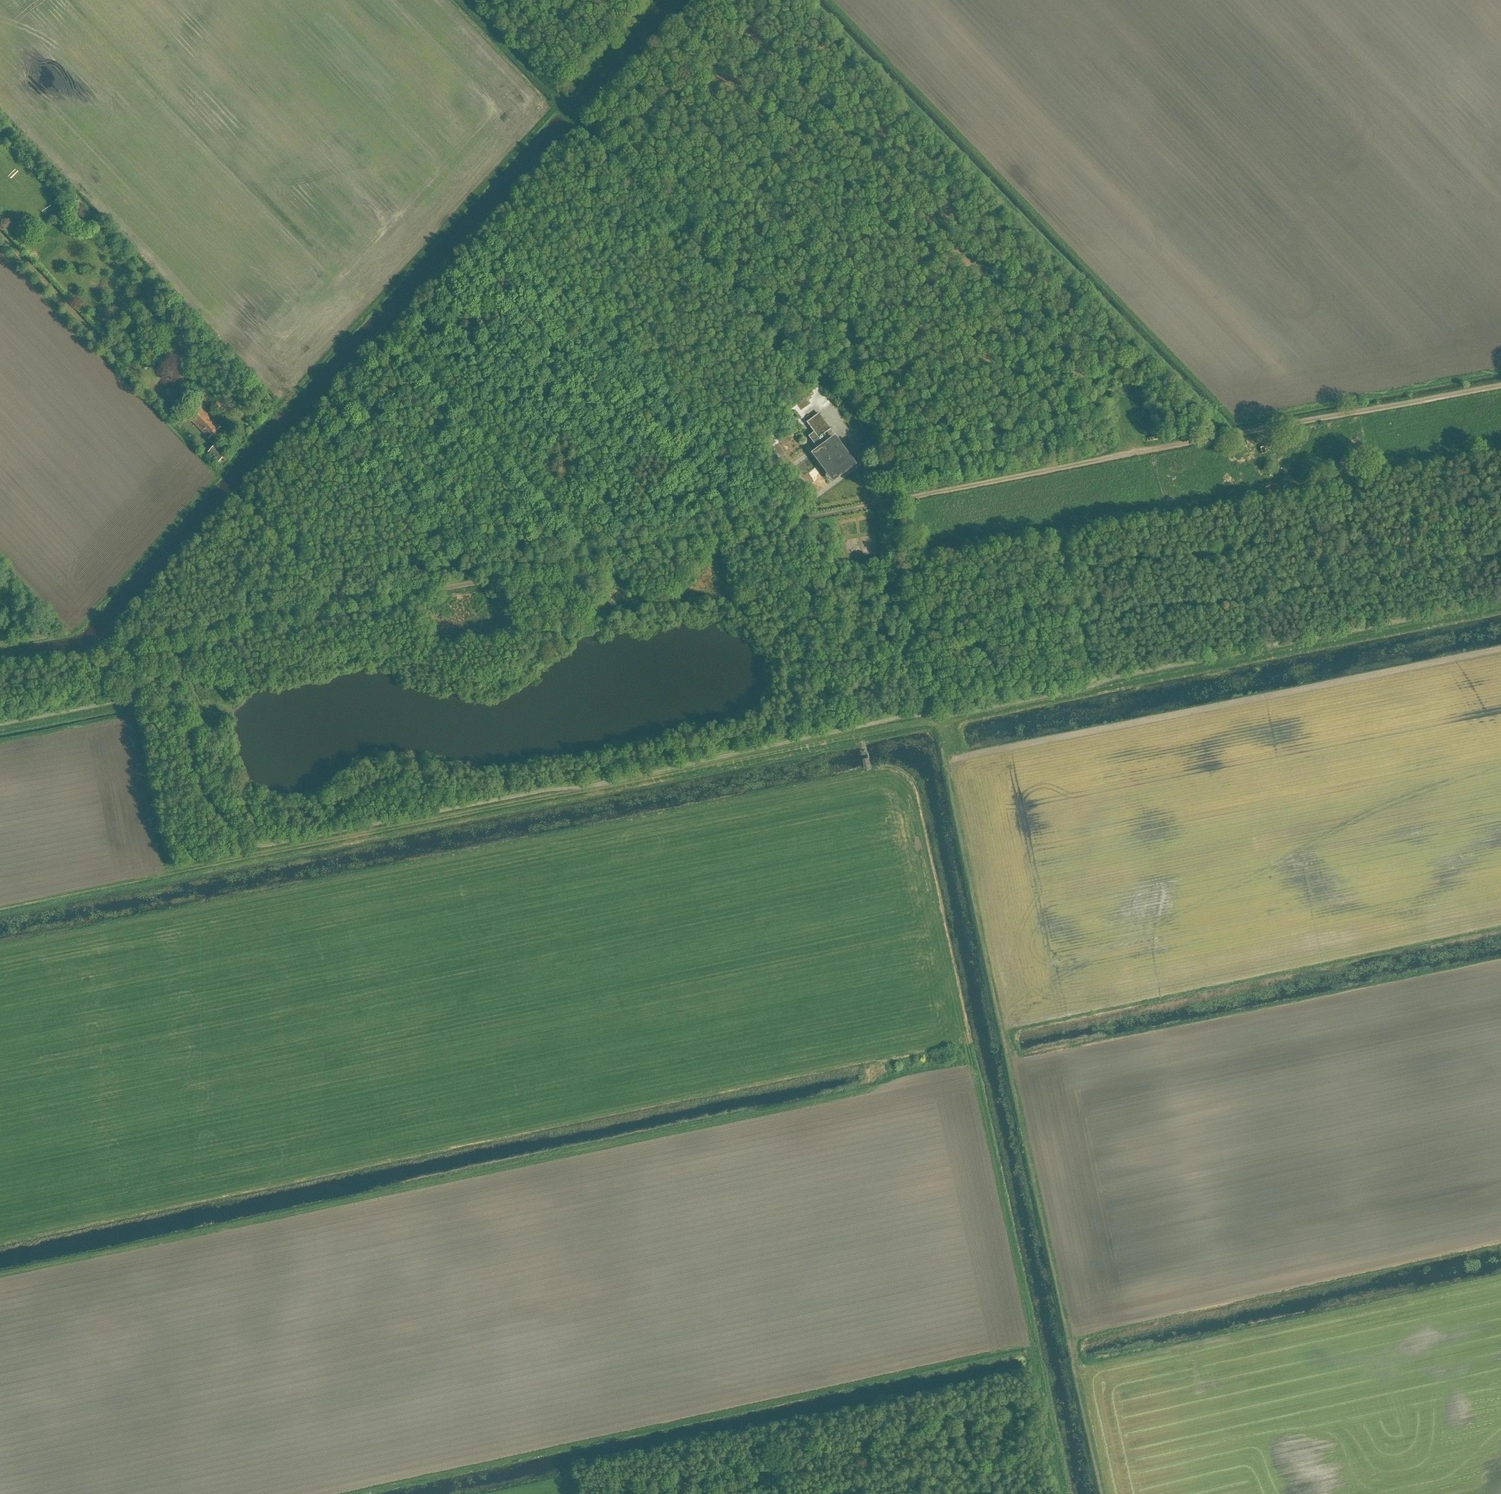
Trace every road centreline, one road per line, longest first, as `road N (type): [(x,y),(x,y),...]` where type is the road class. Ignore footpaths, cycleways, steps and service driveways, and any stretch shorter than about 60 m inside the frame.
road 1 (track): [(0,672),(892,507)]
road 2 (track): [(1135,460),(1095,390),(724,13),(714,14),(609,125),(592,130)]
road 3 (track): [(1135,460),(1500,387)]
road 4 (track): [(892,507),(1135,460)]
road 5 (unclassified): [(0,235),(136,379)]

